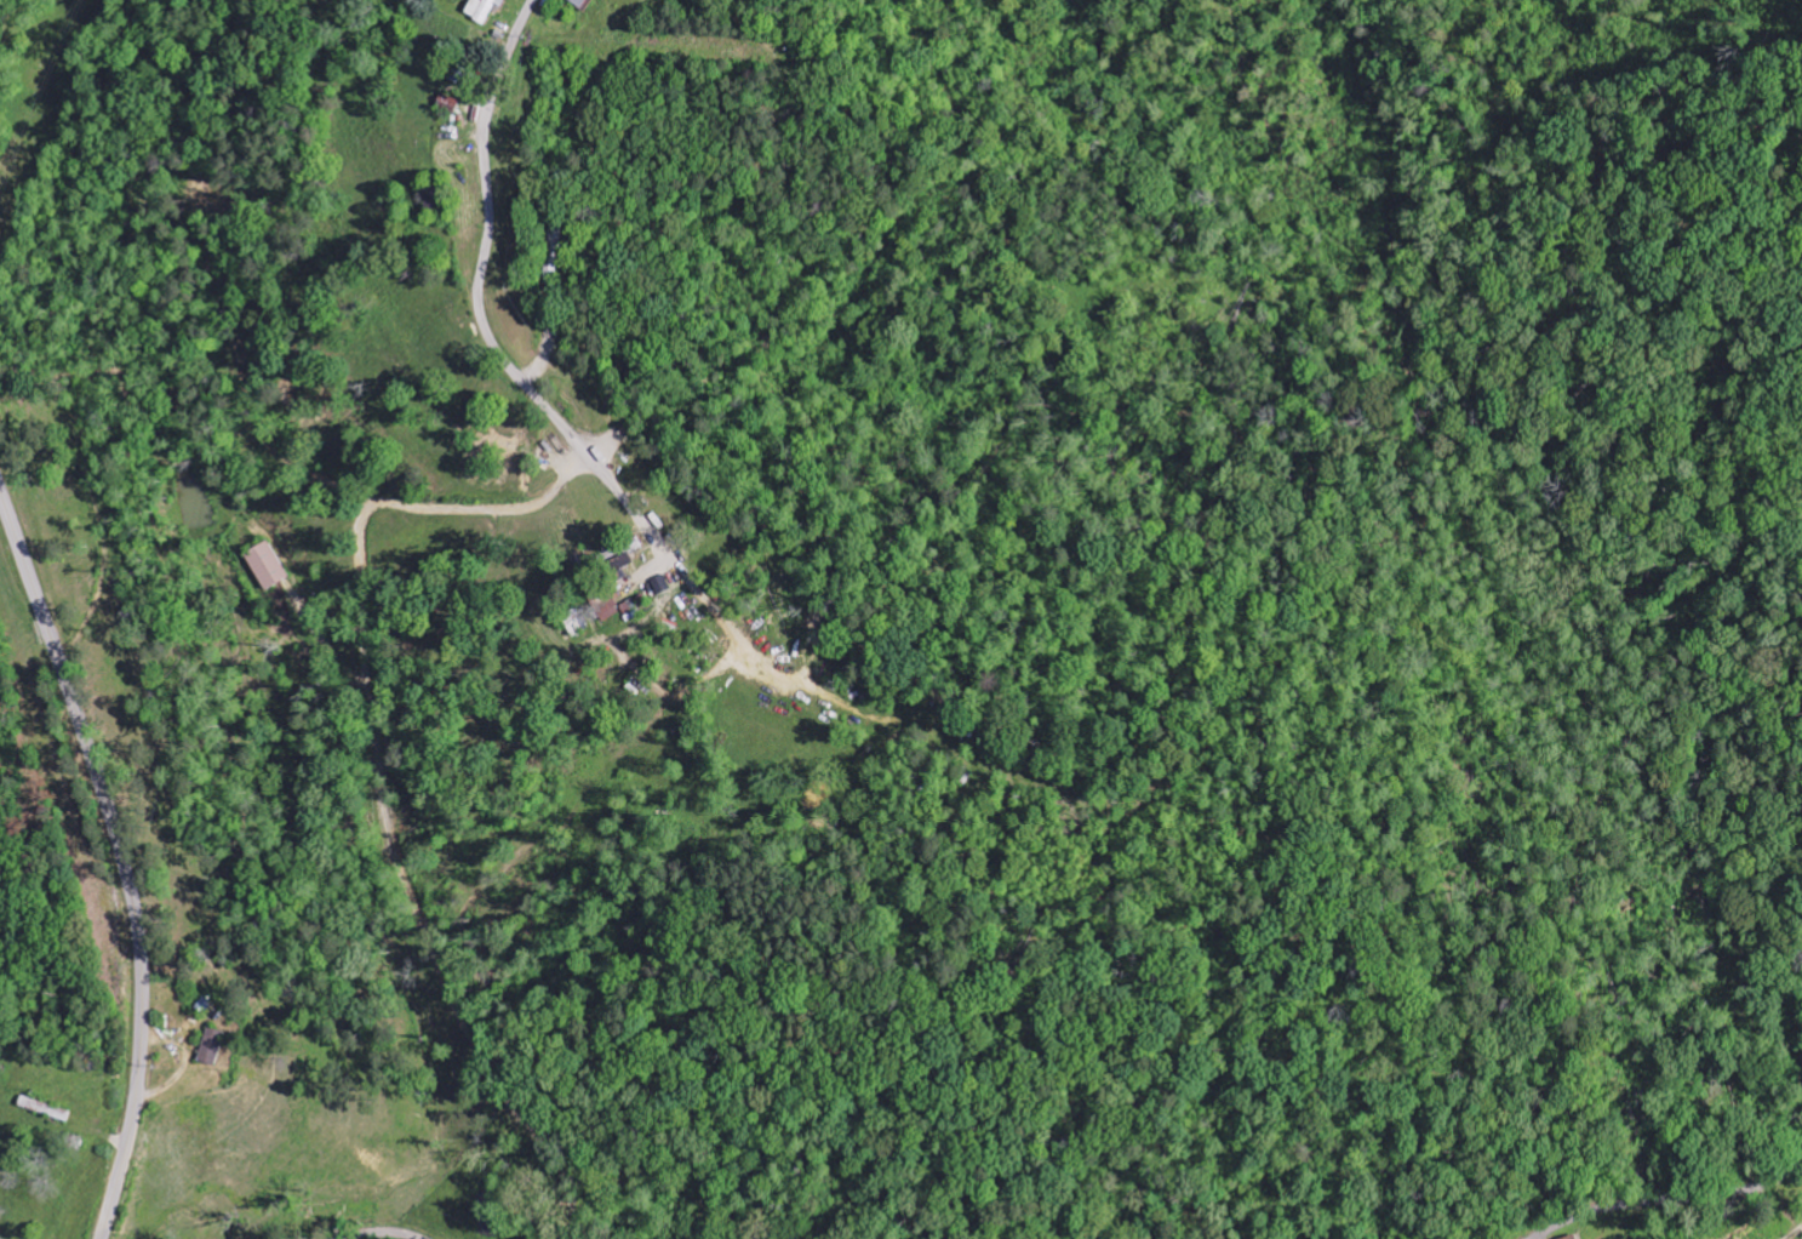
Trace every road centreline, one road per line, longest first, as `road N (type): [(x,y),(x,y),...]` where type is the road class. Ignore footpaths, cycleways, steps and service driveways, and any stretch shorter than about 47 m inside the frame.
road 1 (tertiary): [(100,1238),(131,1126),(141,952),(115,828),(0,490)]
road 2 (residential): [(533,0),(488,110),(480,301),(492,342),(561,424)]
road 3 (residential): [(1533,1238),(1595,1210),(1729,1192),(1801,1165)]

